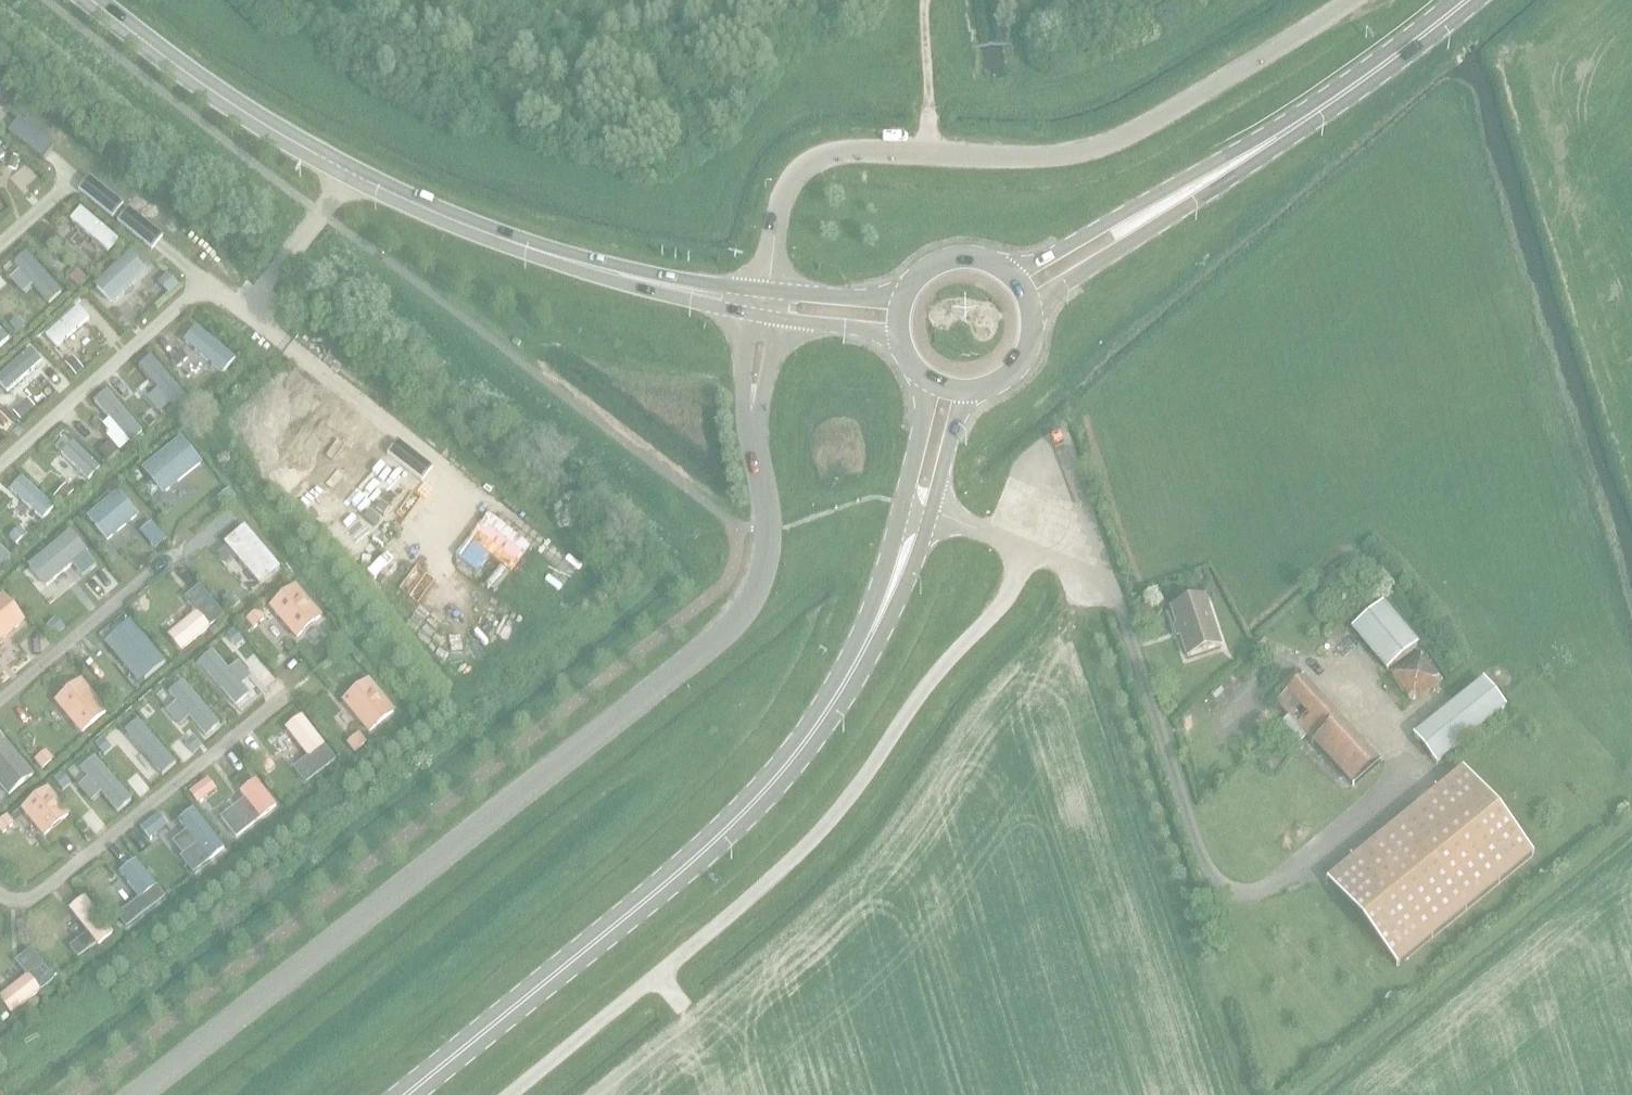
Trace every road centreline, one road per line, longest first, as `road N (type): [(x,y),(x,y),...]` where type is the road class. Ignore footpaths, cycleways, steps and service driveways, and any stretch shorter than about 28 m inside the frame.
road 1 (unclassified): [(138,1094),(676,673),(747,604),(766,528),(755,430)]
road 2 (secondary): [(409,1094),(718,838),(768,786),(876,631),(919,506)]
road 3 (track): [(508,1094),(658,974),(843,807),(941,668),(1005,598),(1026,547)]
road 4 (unclassified): [(767,289),(781,196),(795,168),(831,149),(1058,156),(1155,124),(1346,0)]
road 5 (tertiary): [(564,261),(433,211),(296,142),(92,0)]
road 6 (secondary): [(1155,210),(1410,45),(1465,0)]
road 7 (tertiary): [(767,289),(564,261)]
road 8 (tertiary): [(564,261),(622,293),(753,316)]
road 9 (secondary): [(1155,210),(1103,224),(1015,275)]
road 10 (secondary): [(1032,303),(1119,247),(1155,210)]
road 11 (tertiary): [(905,296),(767,289)]
road 12 (secondary): [(1015,275),(997,263),(955,257),(934,264),(905,296)]
road 13 (secondary): [(963,391),(1000,383),(1026,358),(1032,303)]
road 14 (secondary): [(930,381),(913,469),(919,506)]
road 15 (tertiary): [(776,319),(900,334)]
road 16 (secondary): [(919,506),(941,474),(963,391)]

